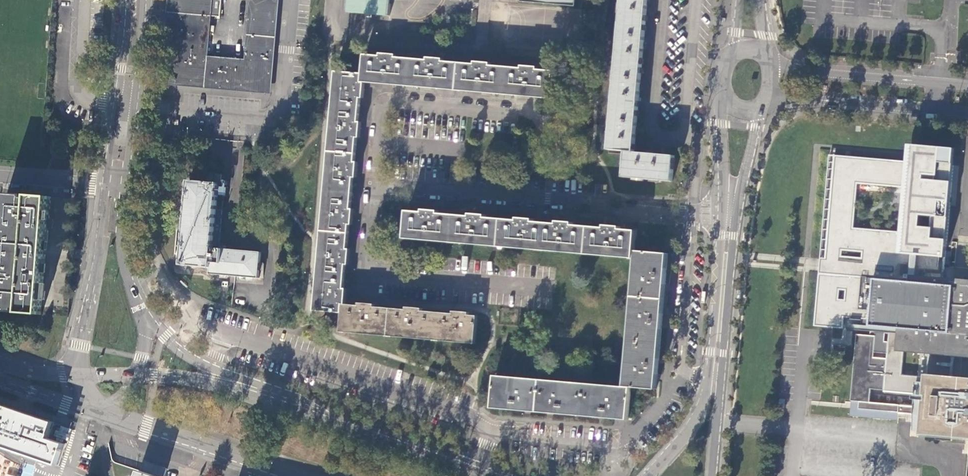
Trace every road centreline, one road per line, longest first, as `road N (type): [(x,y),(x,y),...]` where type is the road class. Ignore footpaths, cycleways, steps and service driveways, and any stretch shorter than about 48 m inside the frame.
road 1 (residential): [(731,216),(369,191)]
road 2 (residential): [(369,191),(361,269),(371,281),(550,295)]
road 3 (residential): [(290,0),(277,114),(127,105)]
road 4 (secondary): [(488,475),(241,385)]
road 5 (secondary): [(89,411),(298,475)]
road 6 (residential): [(369,191),(376,114),(389,107),(513,119)]
road 7 (unclassified): [(771,101),(967,114)]
road 8 (unclassified): [(967,87),(775,64)]
road 9 (secondary): [(113,220),(104,235),(81,375)]
road 10 (tertiary): [(719,338),(697,424),(649,475)]
road 11 (tertiary): [(714,475),(719,338)]
road 12 (tertiary): [(731,216),(719,338)]

